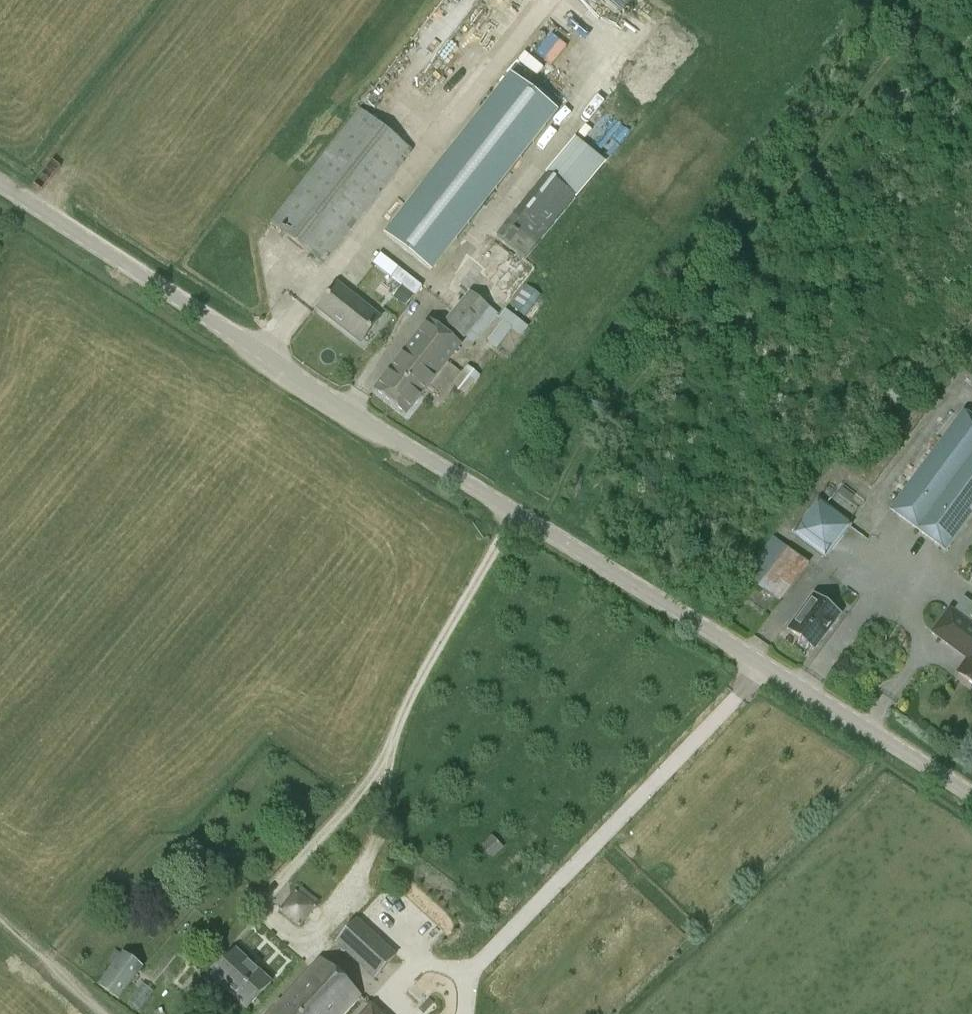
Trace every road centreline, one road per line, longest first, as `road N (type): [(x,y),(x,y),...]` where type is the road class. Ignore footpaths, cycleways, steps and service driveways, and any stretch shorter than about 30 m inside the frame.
road 1 (unclassified): [(971,795),(0,183)]
road 2 (track): [(532,523),(935,0)]

